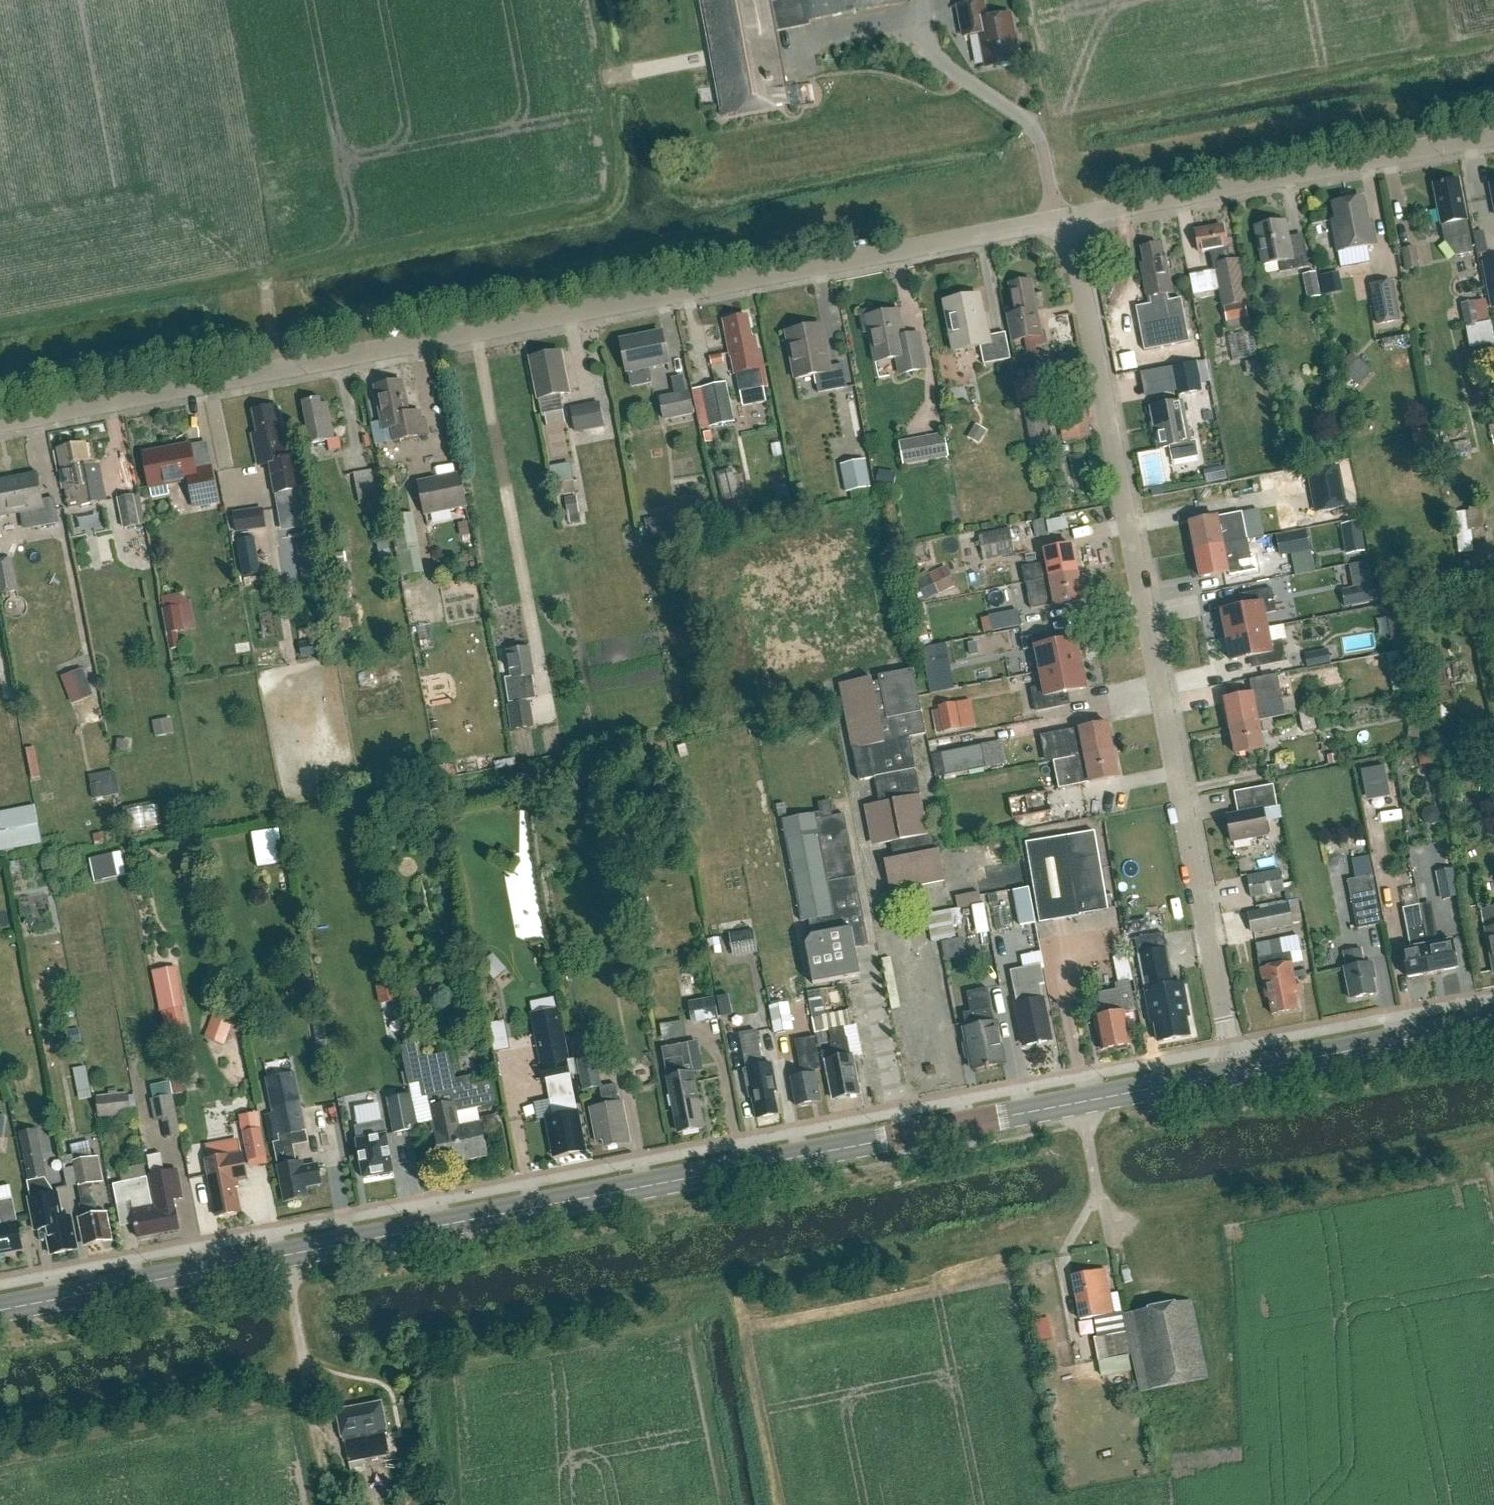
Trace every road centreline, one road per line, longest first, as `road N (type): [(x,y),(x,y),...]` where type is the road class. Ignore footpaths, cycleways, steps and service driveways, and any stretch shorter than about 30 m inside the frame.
road 1 (secondary): [(0,1310),(1235,1072)]
road 2 (unclassified): [(0,423),(1067,216)]
road 3 (residential): [(1235,1072),(1067,216)]
road 4 (unclassified): [(1067,216),(1493,134)]
road 5 (secondary): [(1235,1072),(1493,1023)]

